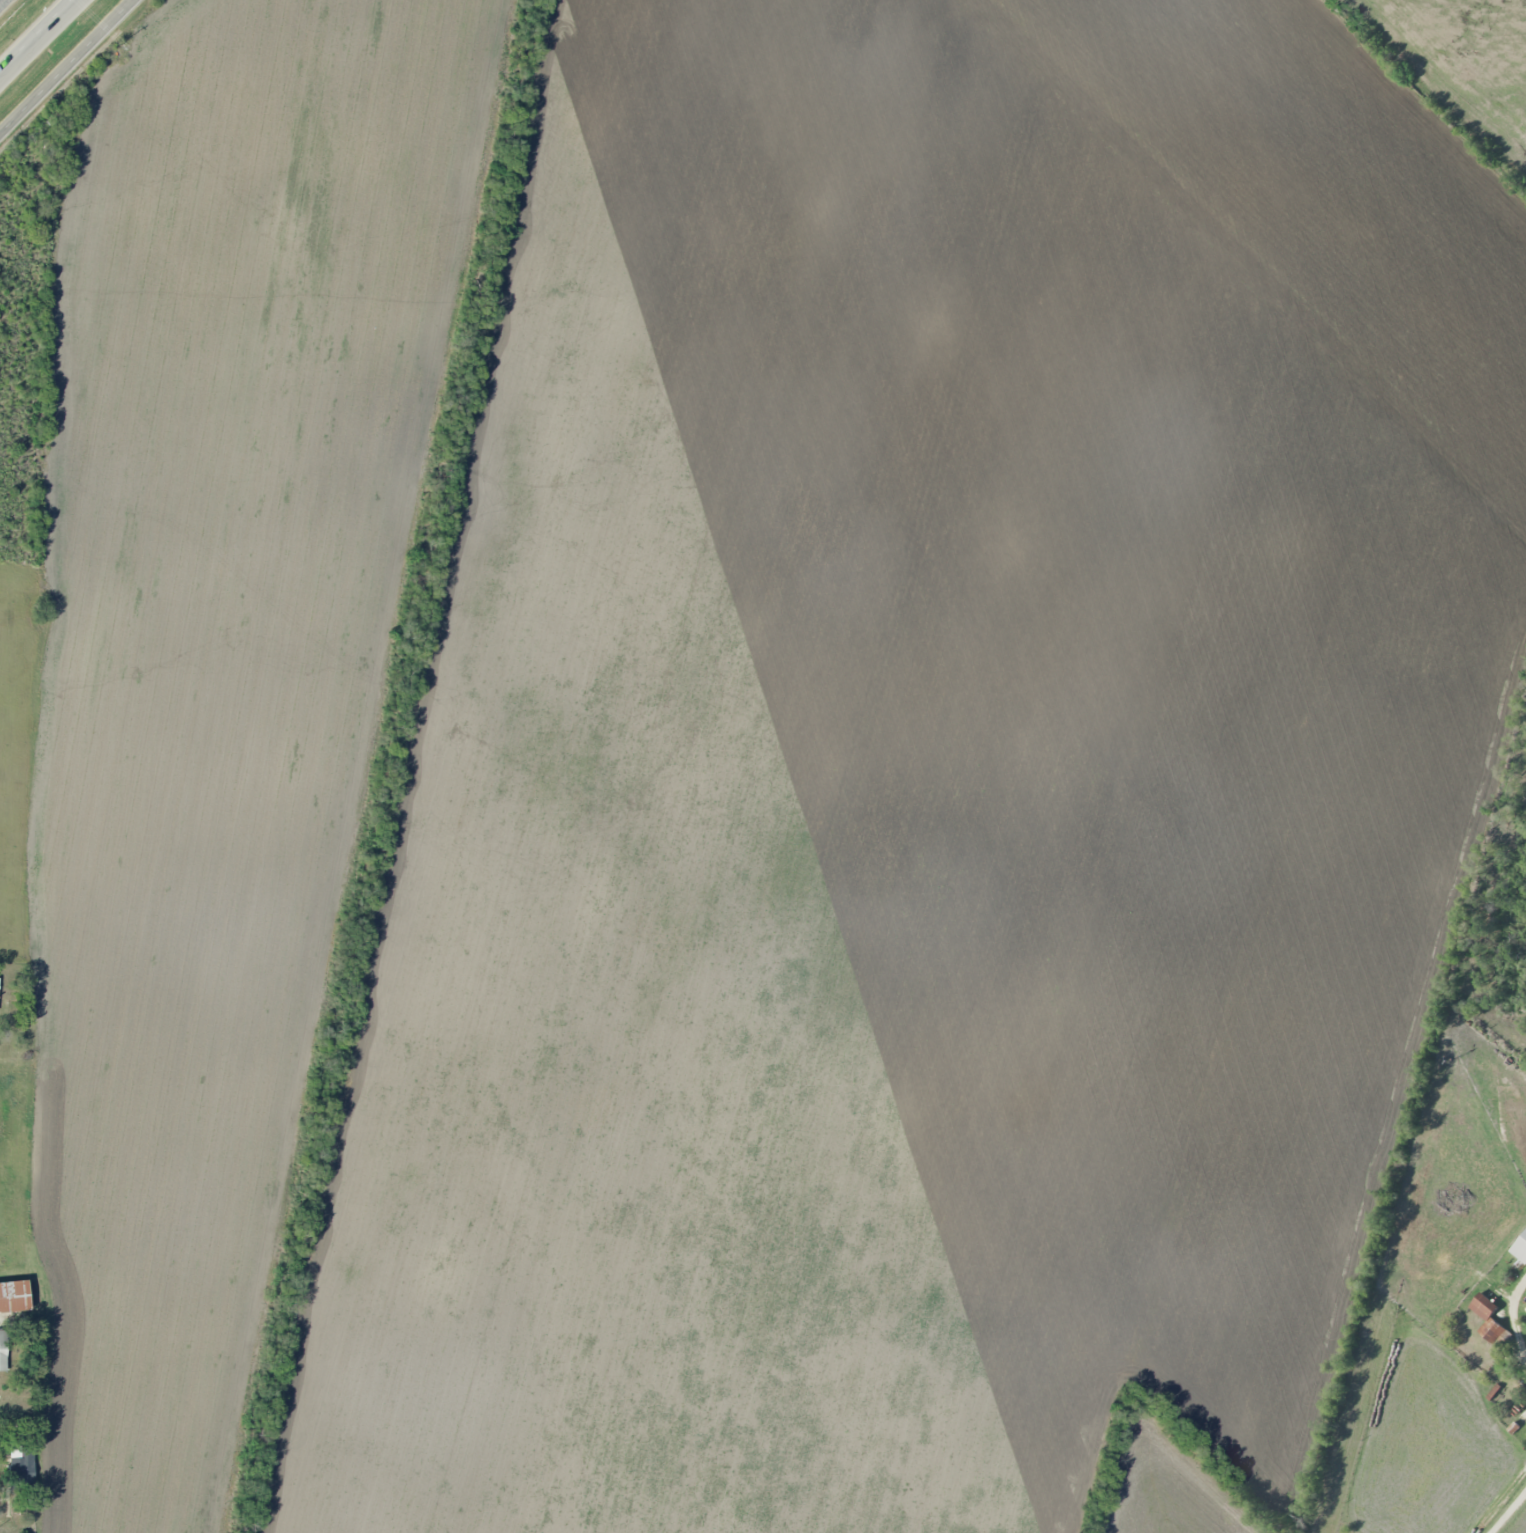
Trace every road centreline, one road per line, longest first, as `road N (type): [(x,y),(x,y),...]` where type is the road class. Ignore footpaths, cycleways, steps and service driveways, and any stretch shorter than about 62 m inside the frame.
road 1 (secondary): [(0,139),(135,0)]

